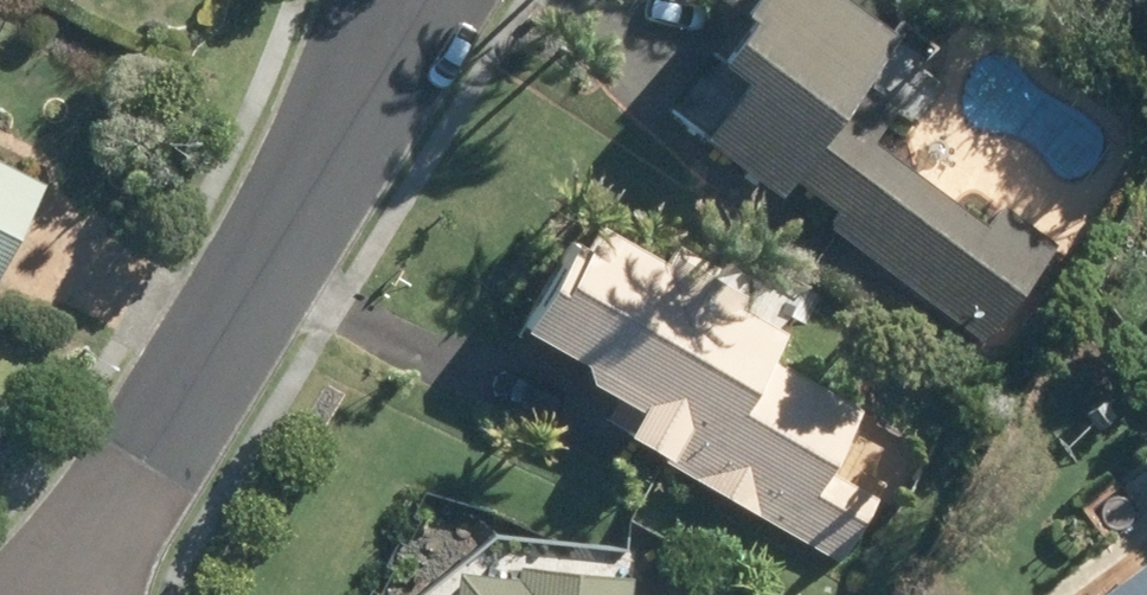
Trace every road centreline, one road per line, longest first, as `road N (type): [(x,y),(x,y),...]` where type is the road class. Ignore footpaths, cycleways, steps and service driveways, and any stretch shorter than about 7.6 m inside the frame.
road 1 (residential): [(334,135),(64,594)]
road 2 (residential): [(446,0),(334,135)]
road 3 (residential): [(334,135),(357,0)]

